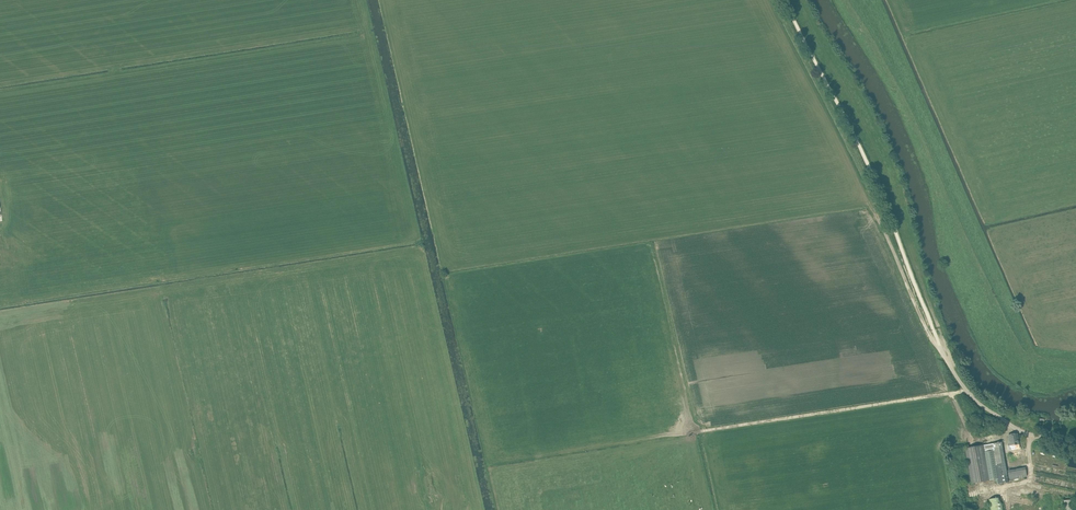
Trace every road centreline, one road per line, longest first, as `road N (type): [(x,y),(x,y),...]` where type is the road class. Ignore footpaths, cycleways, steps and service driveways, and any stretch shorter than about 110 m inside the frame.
road 1 (unclassified): [(1075,445),(1017,430),(973,397),(943,353)]

